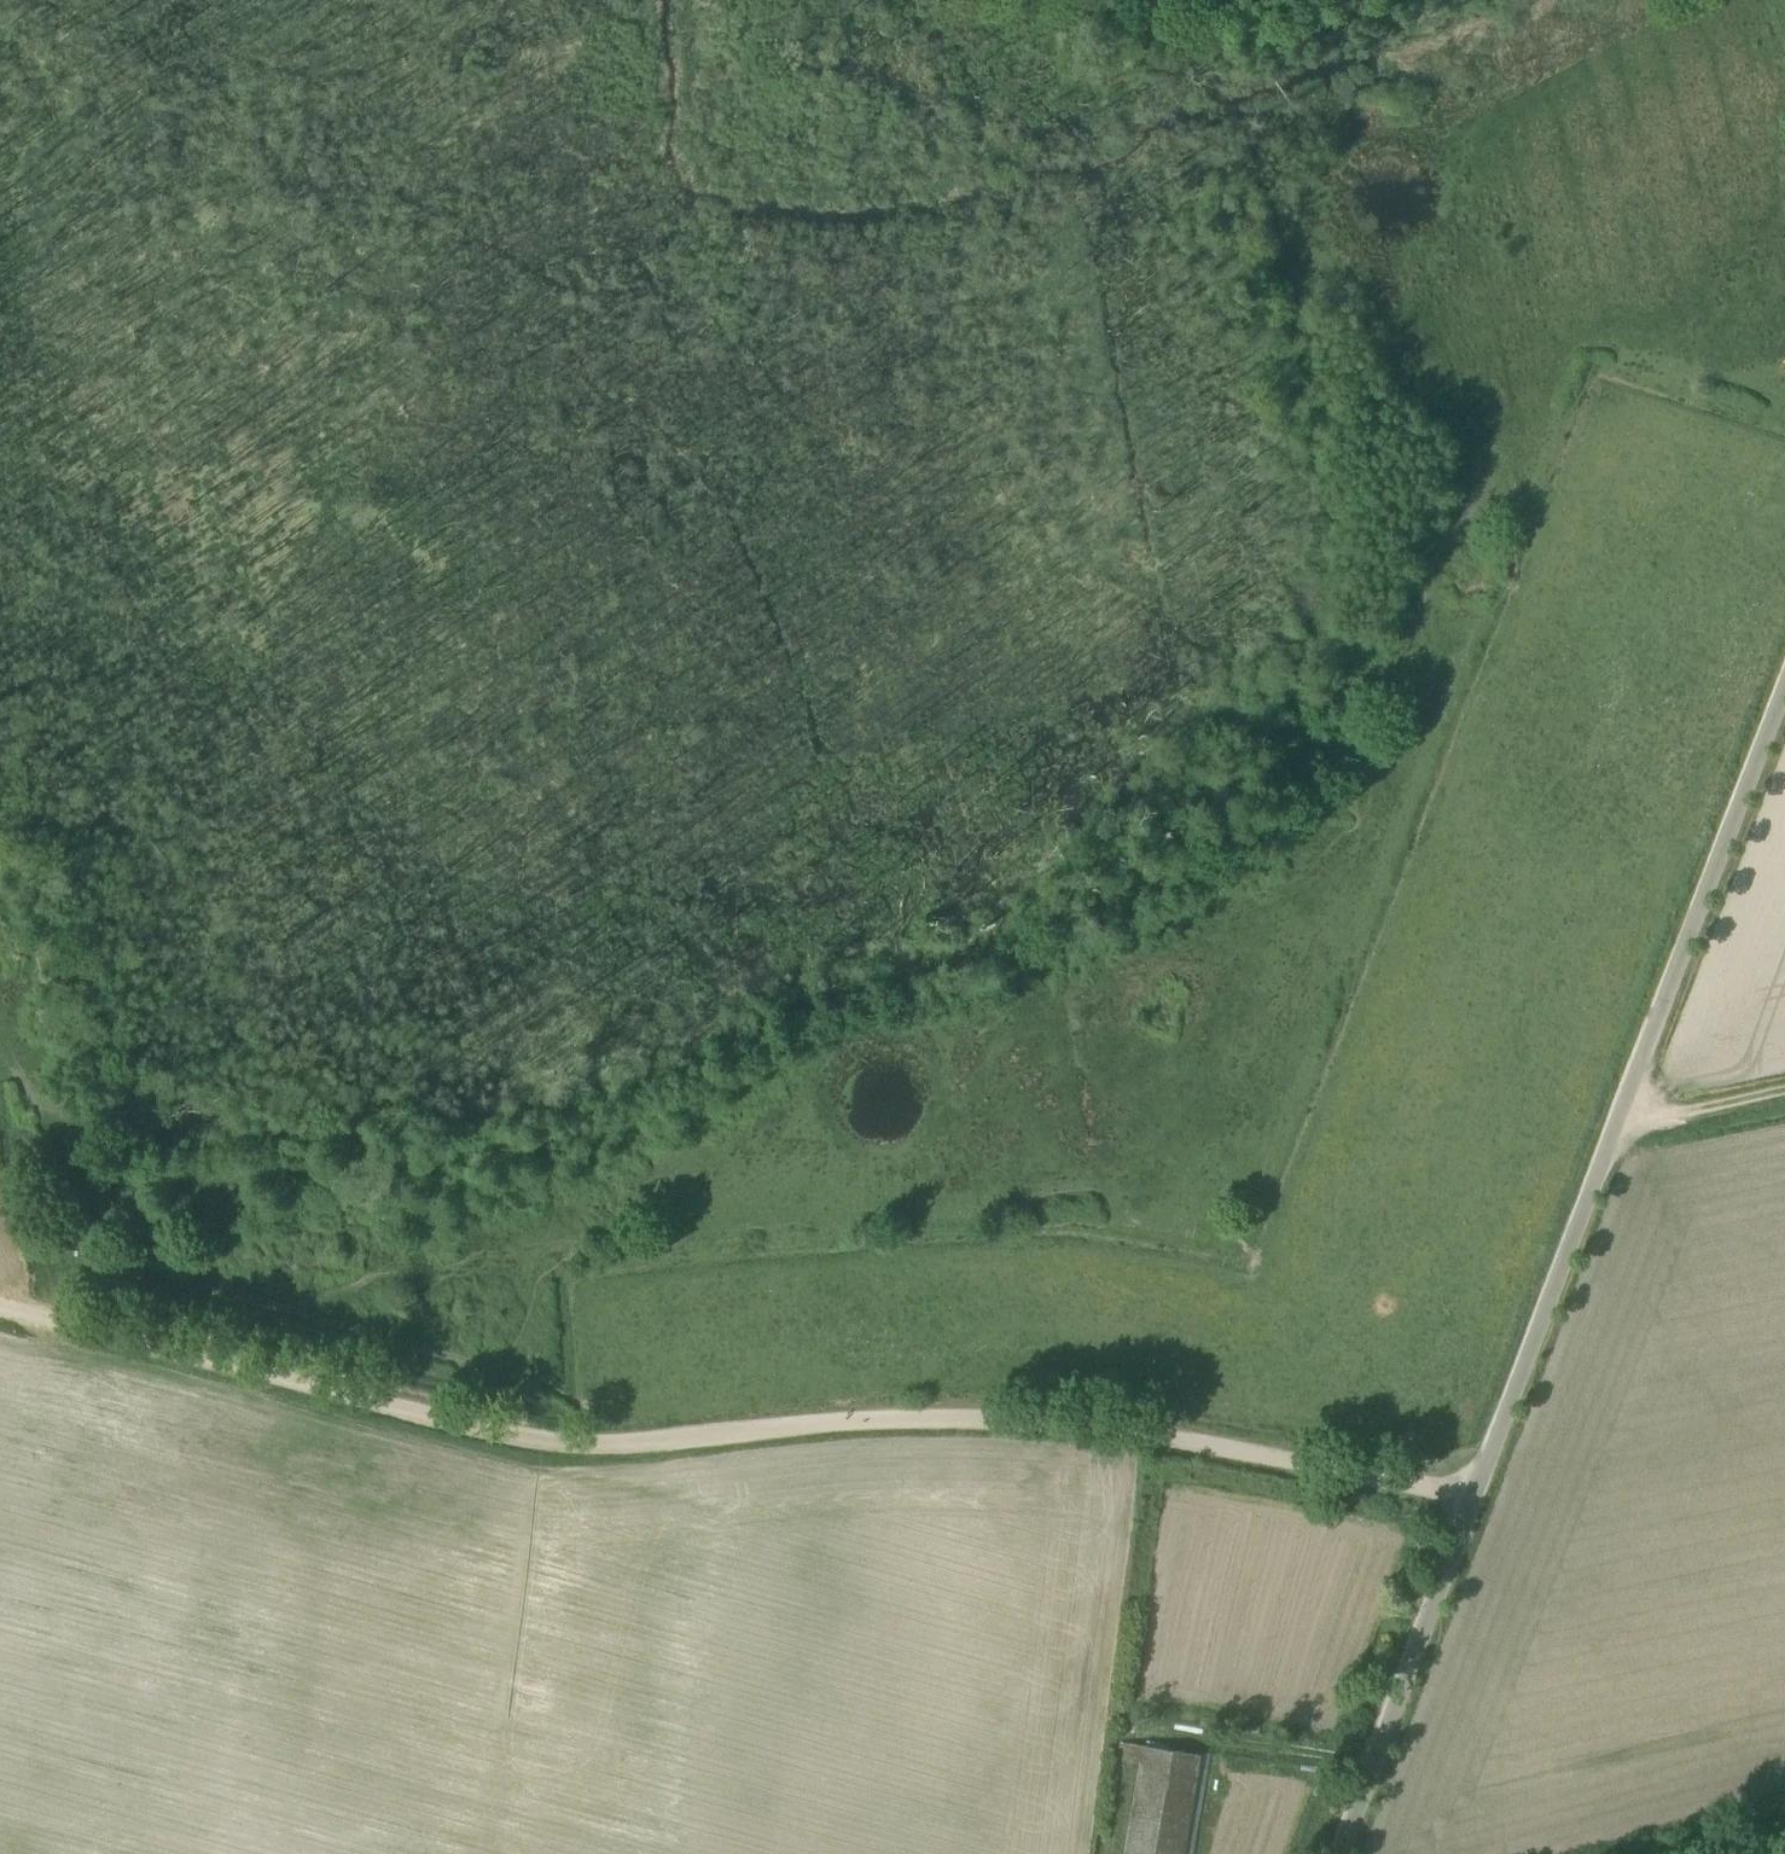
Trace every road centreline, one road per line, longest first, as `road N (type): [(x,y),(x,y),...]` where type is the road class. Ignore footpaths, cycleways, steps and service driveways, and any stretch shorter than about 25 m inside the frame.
road 1 (track): [(1474,1499),(1141,1434),(962,1416),(668,1439),(574,1441),(494,1431),(0,1307)]
road 2 (unclassified): [(1337,1853),(1474,1499),(1551,1261),(1784,682)]

